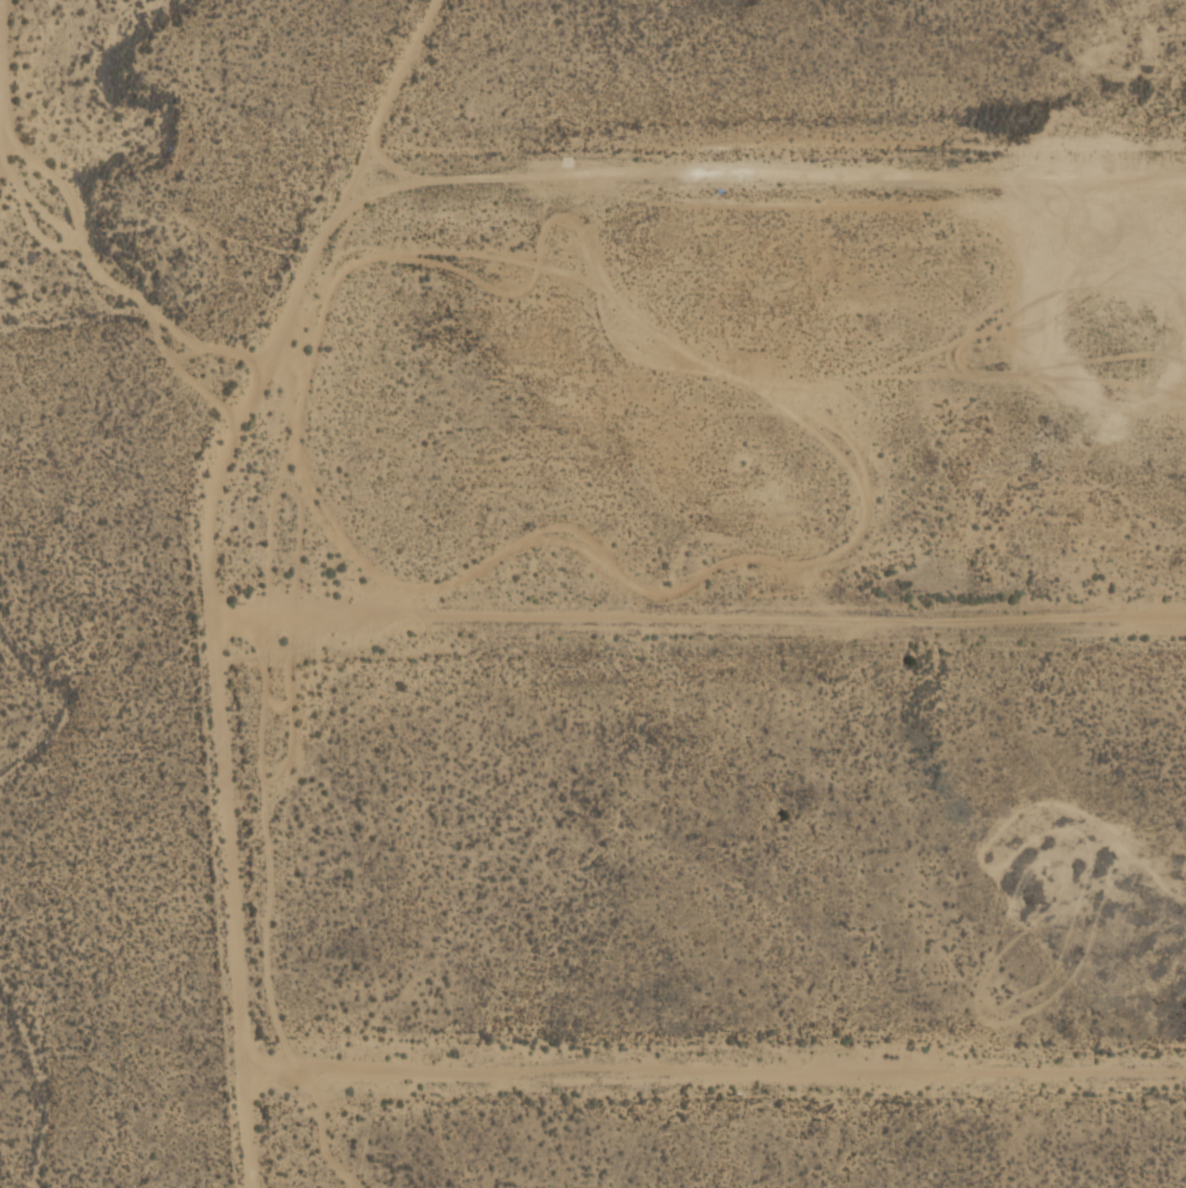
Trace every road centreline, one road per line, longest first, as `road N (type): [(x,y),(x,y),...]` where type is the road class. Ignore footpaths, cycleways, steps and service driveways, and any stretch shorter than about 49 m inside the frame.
road 1 (track): [(444,0),(208,500),(256,1187)]

